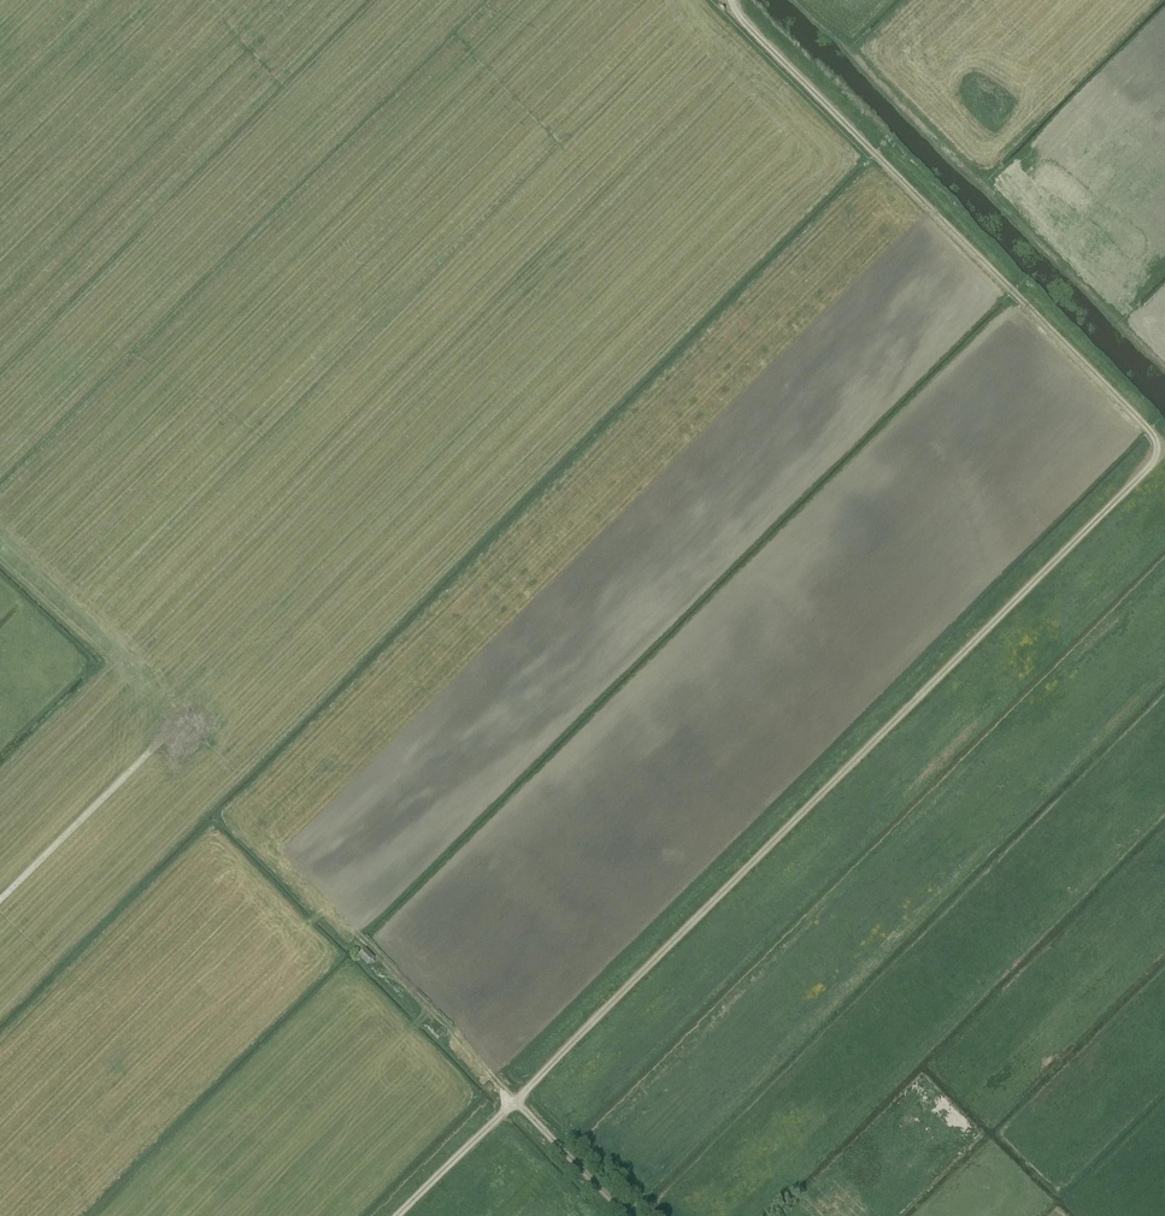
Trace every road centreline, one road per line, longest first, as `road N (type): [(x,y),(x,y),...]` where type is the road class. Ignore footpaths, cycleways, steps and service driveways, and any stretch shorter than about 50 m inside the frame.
road 1 (track): [(731,0),(742,20),(1141,421),(1157,451),(398,1215)]
road 2 (track): [(631,1215),(366,941)]
road 3 (track): [(0,899),(172,729)]

